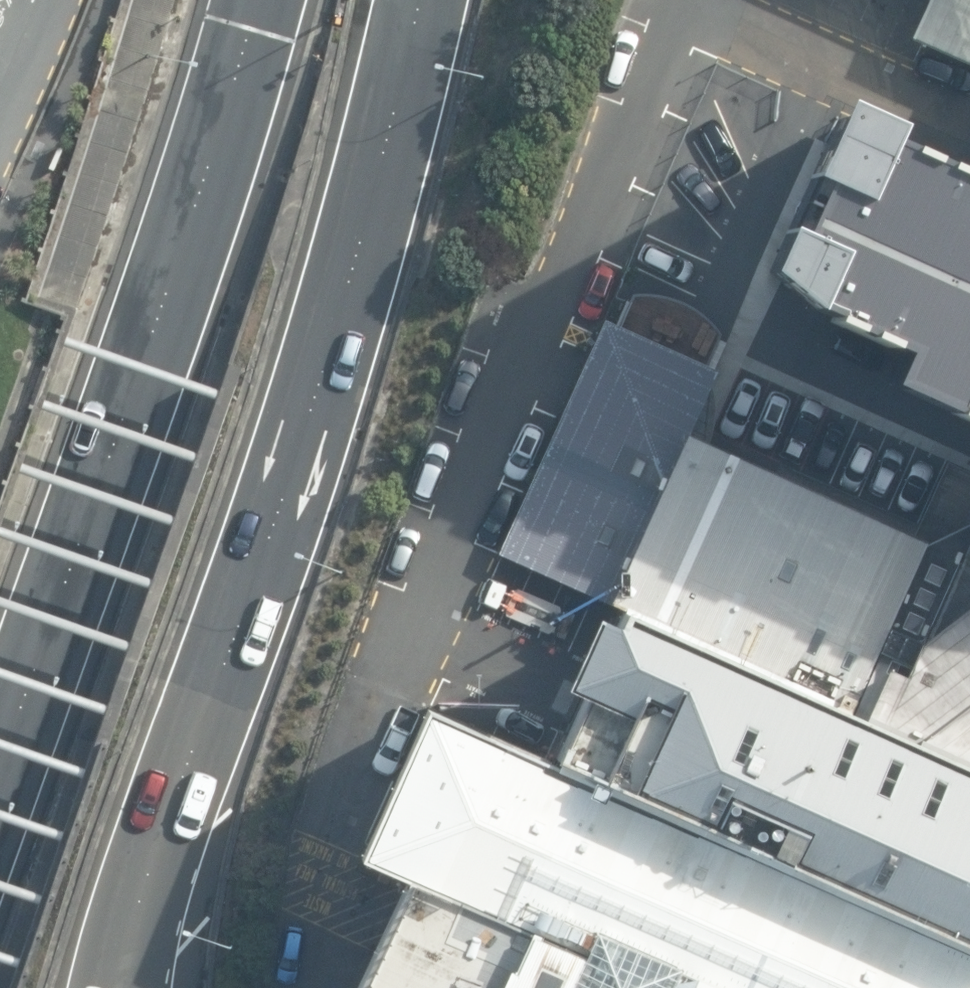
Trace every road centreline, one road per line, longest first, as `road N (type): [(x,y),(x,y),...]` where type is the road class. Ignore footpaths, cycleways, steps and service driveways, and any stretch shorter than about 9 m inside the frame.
road 1 (motorway): [(422,0),(358,266),(111,987)]
road 2 (motorway): [(0,767),(150,340),(258,0)]

